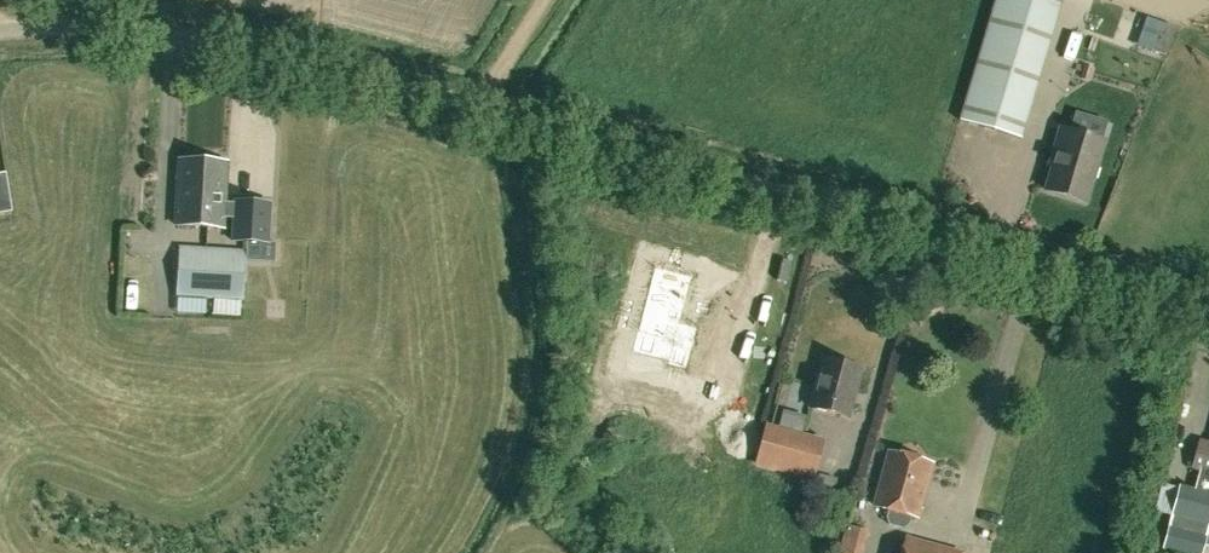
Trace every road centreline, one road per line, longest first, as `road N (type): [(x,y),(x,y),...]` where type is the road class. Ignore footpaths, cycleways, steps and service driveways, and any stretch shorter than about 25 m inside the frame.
road 1 (unclassified): [(1208,310),(218,36),(62,22),(0,28)]
road 2 (track): [(550,0),(481,110)]

